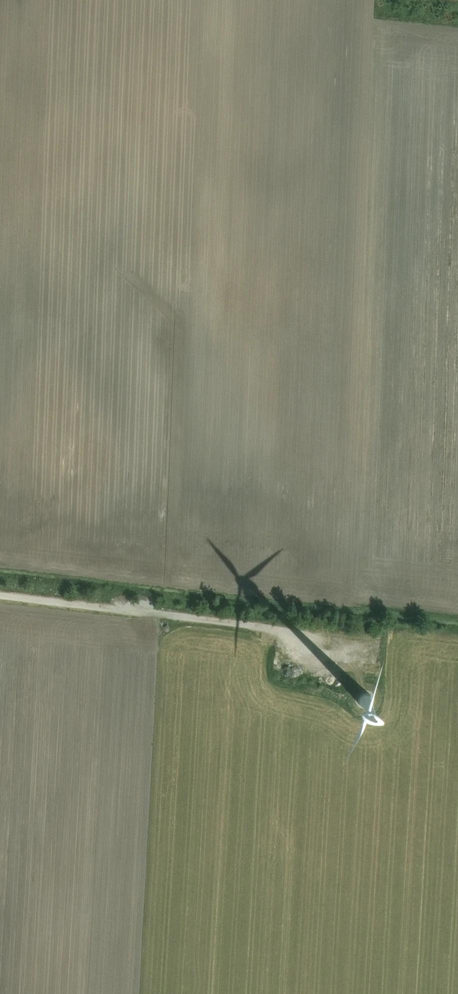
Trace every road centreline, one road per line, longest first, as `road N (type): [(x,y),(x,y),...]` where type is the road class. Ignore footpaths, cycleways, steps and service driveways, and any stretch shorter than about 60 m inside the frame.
road 1 (track): [(0,591),(357,642)]

